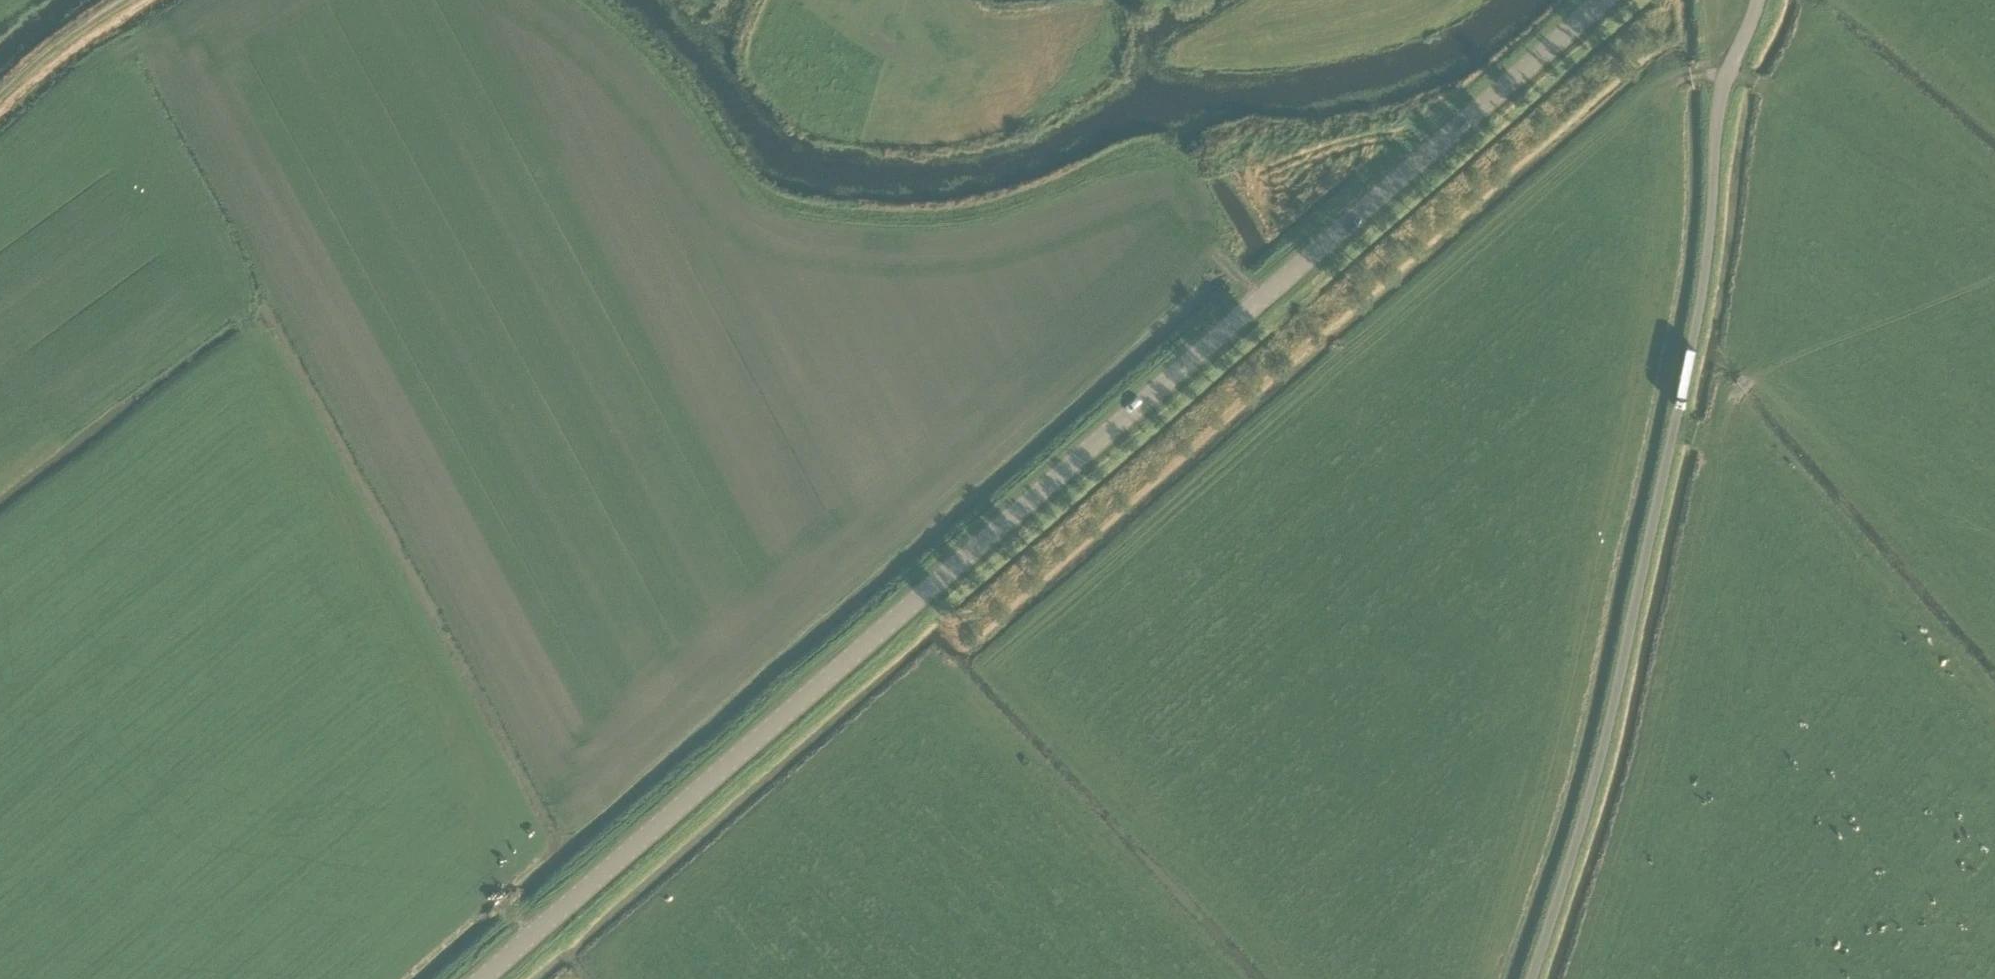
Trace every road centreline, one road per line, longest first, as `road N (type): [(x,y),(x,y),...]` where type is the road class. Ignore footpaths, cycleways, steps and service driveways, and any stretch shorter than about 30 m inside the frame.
road 1 (secondary): [(493,978),(1607,0)]
road 2 (unclassified): [(1529,978),(1601,744),(1692,334),(1717,110),(1757,0)]
road 3 (track): [(0,98),(140,0)]

